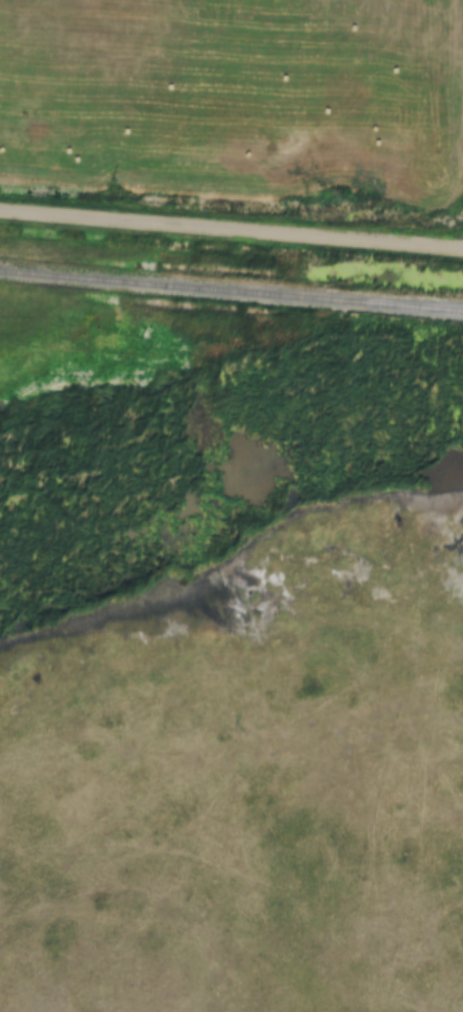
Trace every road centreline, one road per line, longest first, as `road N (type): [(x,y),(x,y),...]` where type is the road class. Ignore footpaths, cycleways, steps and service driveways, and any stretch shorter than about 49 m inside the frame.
road 1 (residential): [(462,249),(0,212)]

